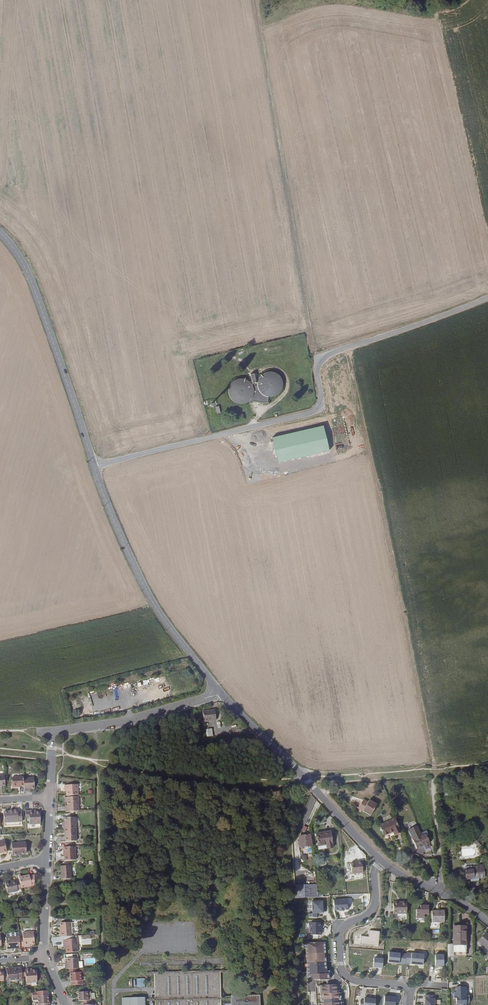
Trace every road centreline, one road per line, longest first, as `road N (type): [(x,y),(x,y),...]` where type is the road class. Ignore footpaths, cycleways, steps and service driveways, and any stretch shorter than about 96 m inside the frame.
road 1 (unclassified): [(97,468),(309,416),(323,400),(322,362),(332,354),(487,299)]
road 2 (tertiary): [(218,691),(154,600),(97,468)]
road 3 (tertiary): [(97,468),(37,285),(0,235)]
road 4 (tertiary): [(381,860),(218,691)]
road 5 (residential): [(218,691),(58,731),(48,796)]
road 6 (residential): [(381,860),(371,912),(341,930),(341,968),(357,981),(407,987),(410,1004)]
road 7 (track): [(301,774),(431,765),(436,836)]
road 8 (tertiary): [(487,924),(381,860)]

